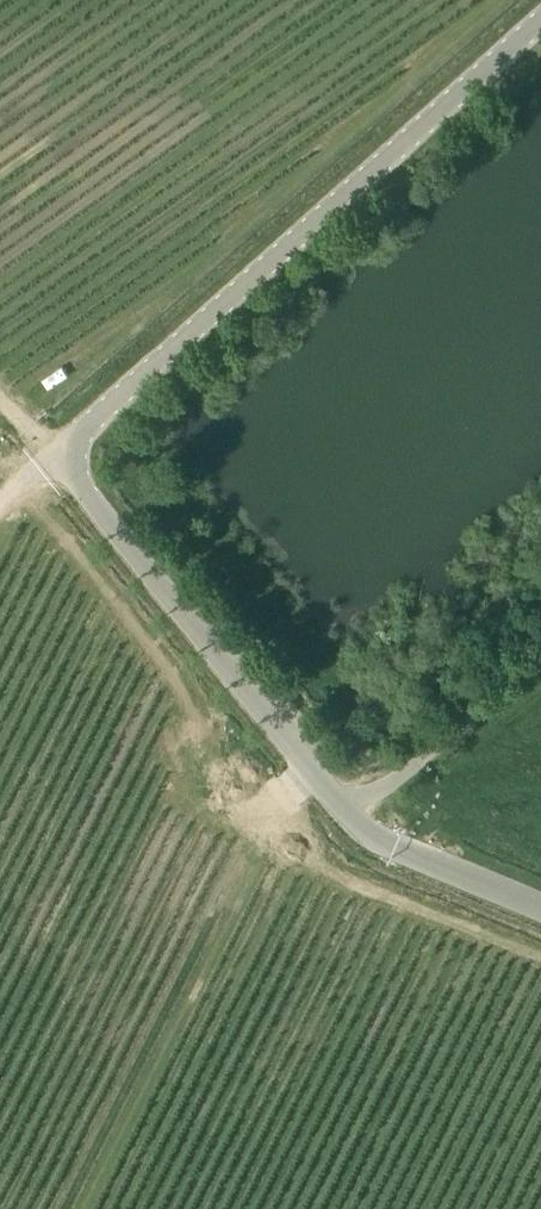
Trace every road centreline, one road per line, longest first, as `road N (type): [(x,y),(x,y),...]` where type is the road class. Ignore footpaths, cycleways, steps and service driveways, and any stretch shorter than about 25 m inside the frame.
road 1 (unclassified): [(54,455),(540,22)]
road 2 (unclassified): [(354,816),(337,810),(54,455)]
road 3 (unclassified): [(540,665),(354,816)]
road 4 (unclassified): [(540,908),(390,847),(354,816)]

